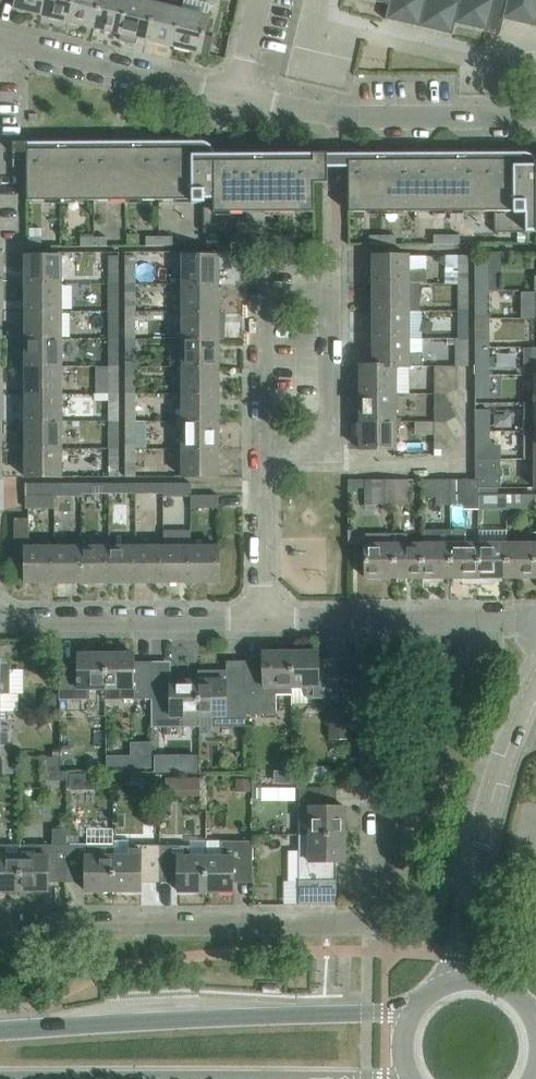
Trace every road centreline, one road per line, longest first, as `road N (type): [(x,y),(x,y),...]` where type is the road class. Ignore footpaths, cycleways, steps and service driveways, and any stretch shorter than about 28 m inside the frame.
road 1 (residential): [(0,925),(375,922),(380,618)]
road 2 (secondary): [(415,1006),(0,1035)]
road 3 (secondary): [(1,1078),(372,1078)]
road 4 (residential): [(535,117),(336,117),(238,95)]
road 5 (residential): [(263,450),(329,450),(329,288),(263,288)]
road 6 (residential): [(0,619),(264,619)]
road 7 (residential): [(468,978),(481,845),(520,723)]
road 8 (residential): [(238,95),(0,39)]
road 9 (residential): [(264,619),(263,450)]
road 10 (residential): [(263,288),(263,450)]
road 11 (residential): [(380,618),(518,617),(535,627)]

